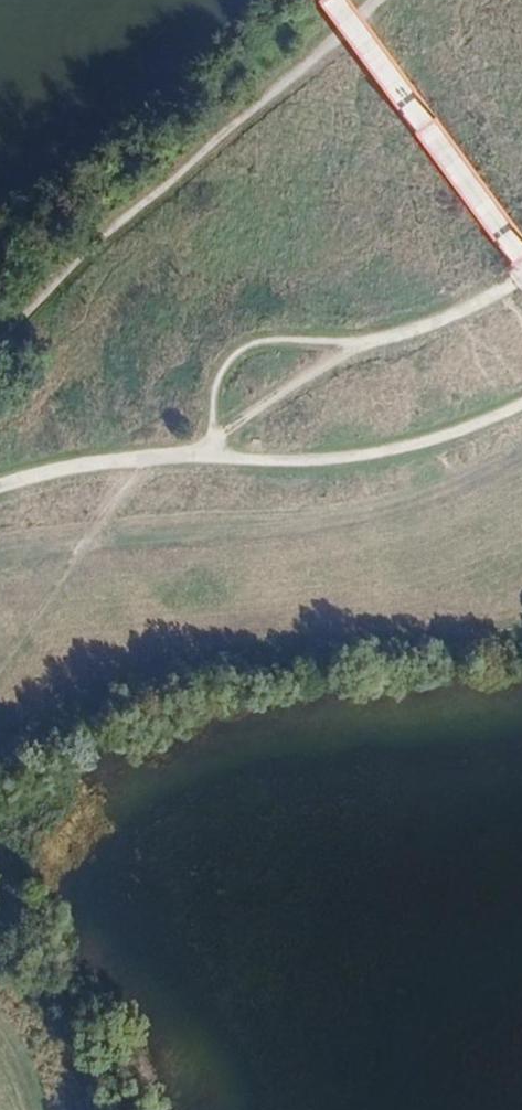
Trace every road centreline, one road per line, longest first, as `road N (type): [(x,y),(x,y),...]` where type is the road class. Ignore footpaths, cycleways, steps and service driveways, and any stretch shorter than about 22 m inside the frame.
road 1 (track): [(0,322),(384,0)]

